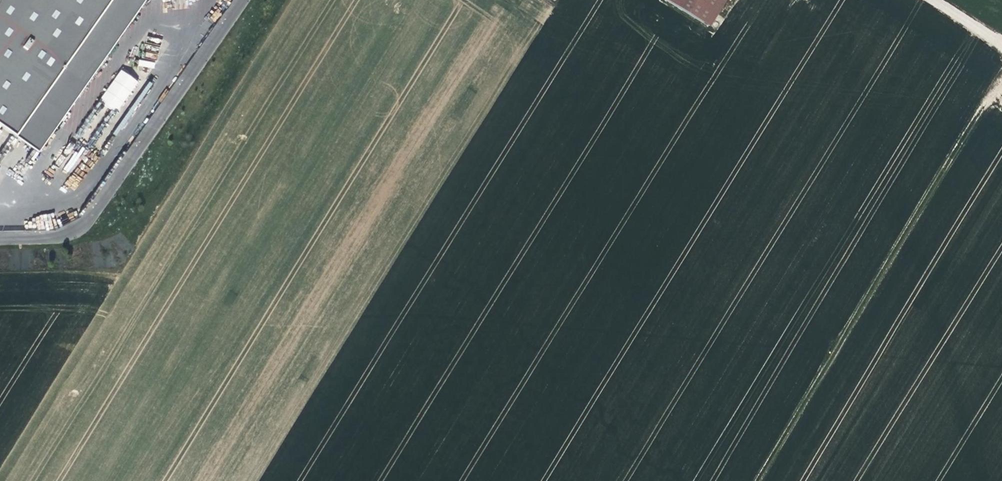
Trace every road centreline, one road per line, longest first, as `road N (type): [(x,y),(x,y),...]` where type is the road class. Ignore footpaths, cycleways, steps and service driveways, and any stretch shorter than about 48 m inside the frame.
road 1 (unclassified): [(314,0),(17,480)]
road 2 (track): [(753,480),(1001,71)]

